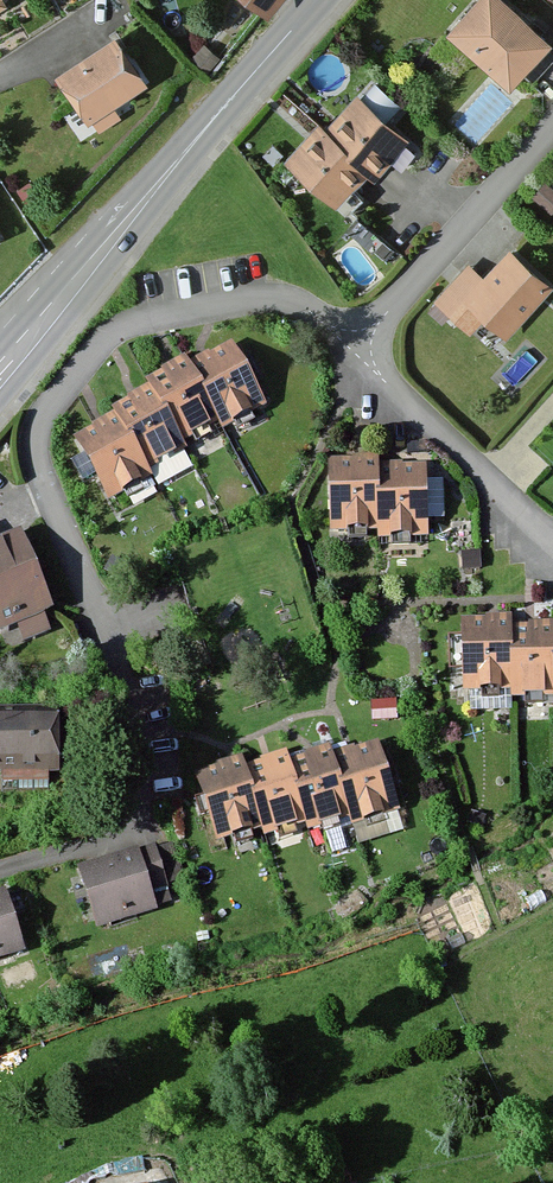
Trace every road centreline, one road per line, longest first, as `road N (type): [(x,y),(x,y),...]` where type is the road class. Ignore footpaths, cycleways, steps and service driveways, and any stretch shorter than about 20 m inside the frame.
road 1 (residential): [(0,873),(141,828),(149,804),(34,485),(37,432),(98,345),(227,301),(287,301),(326,330),(355,338),(375,326),(552,124)]
road 2 (unclassified): [(0,366),(326,0)]

